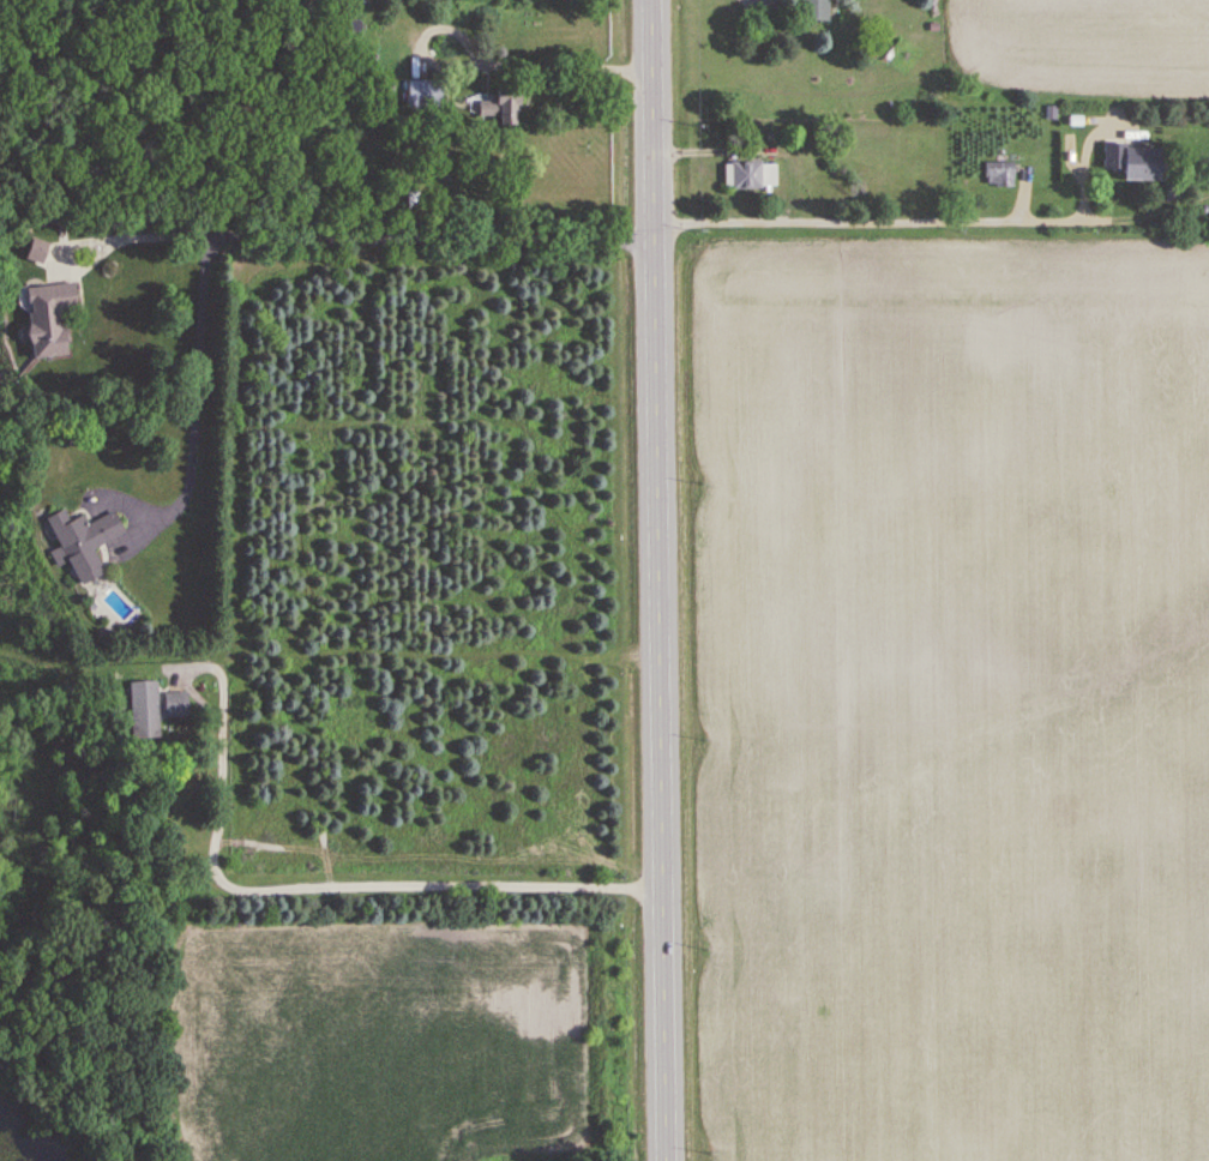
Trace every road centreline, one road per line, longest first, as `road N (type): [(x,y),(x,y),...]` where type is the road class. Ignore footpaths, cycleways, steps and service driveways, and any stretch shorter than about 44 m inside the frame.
road 1 (secondary): [(671,1160),(653,0)]

